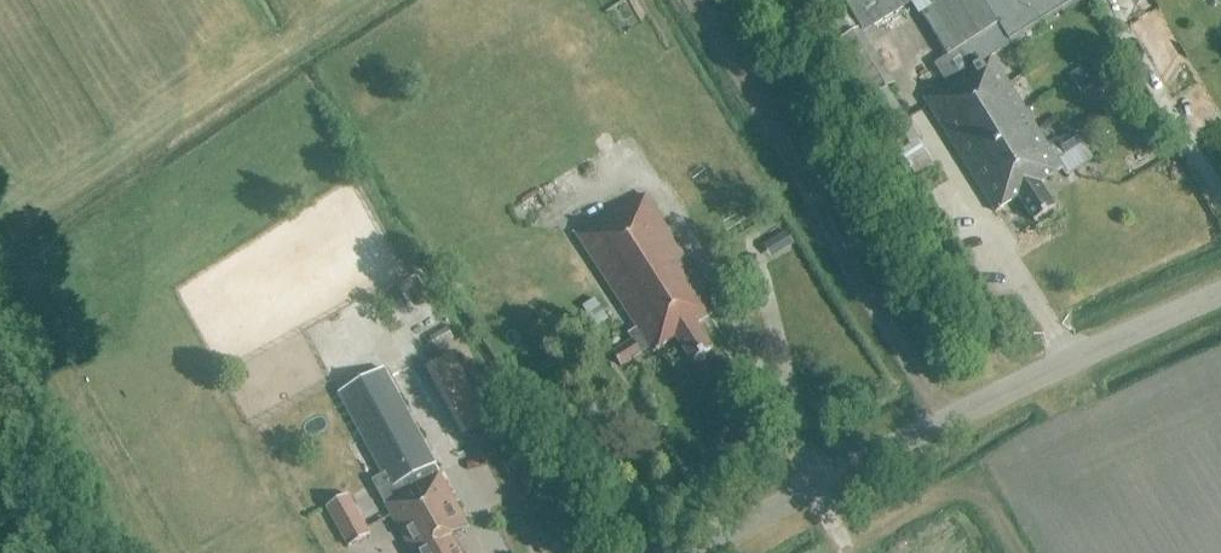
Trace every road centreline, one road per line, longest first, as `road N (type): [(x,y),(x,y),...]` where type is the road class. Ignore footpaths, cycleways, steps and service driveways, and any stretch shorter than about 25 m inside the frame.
road 1 (tertiary): [(694,552),(898,443),(1220,292)]

